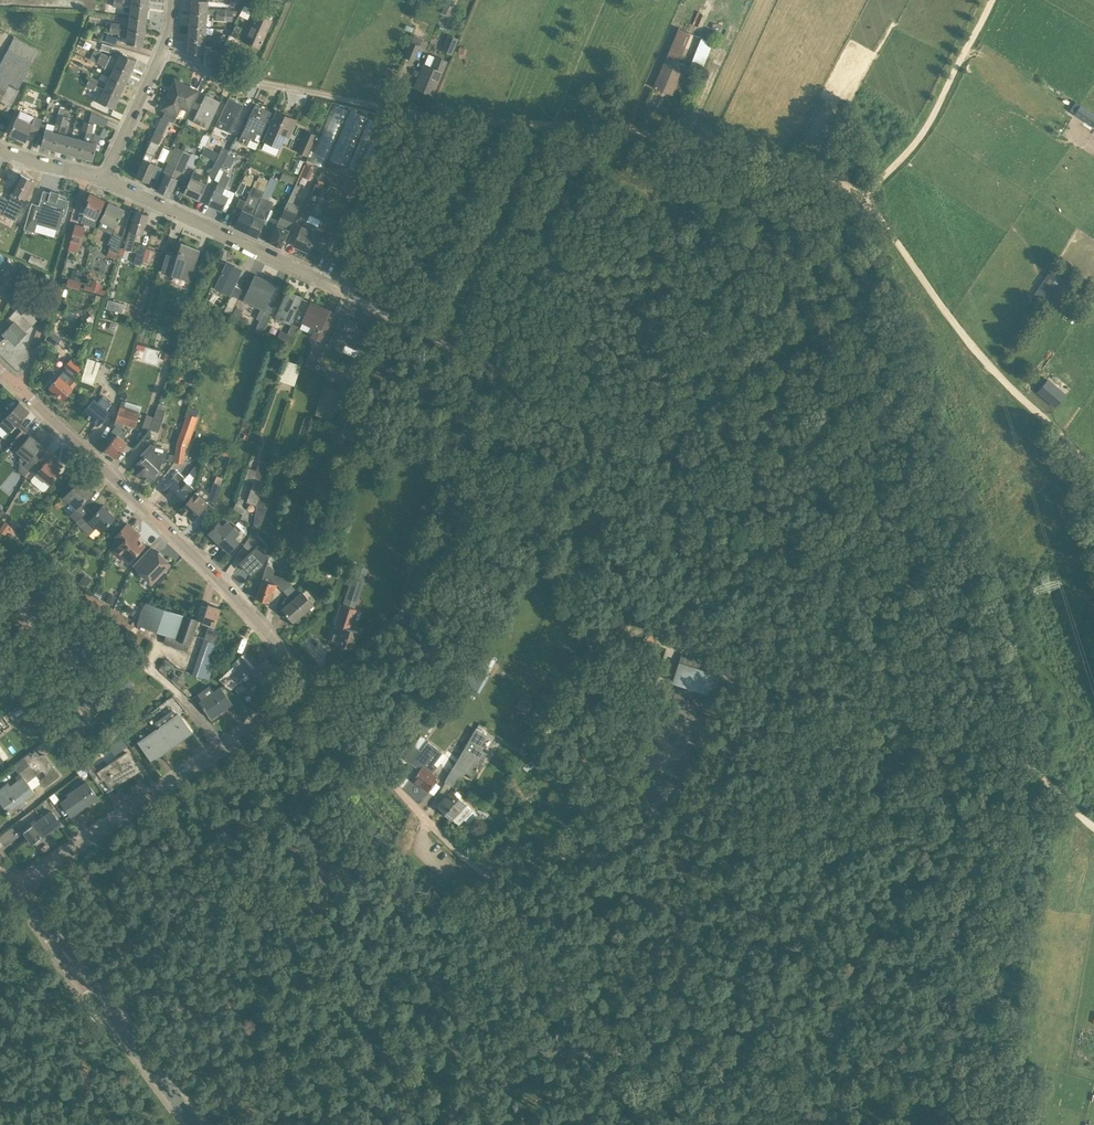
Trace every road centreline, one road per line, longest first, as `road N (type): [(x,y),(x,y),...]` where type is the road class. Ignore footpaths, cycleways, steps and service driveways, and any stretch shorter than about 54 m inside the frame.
road 1 (unclassified): [(312,686),(405,798),(542,940),(586,1009),(703,1124)]
road 2 (track): [(432,117),(721,140),(843,185),(861,200)]
road 3 (residential): [(312,686),(242,606),(18,387)]
road 4 (track): [(929,676),(807,569),(609,439)]
road 5 (track): [(861,200),(962,335),(1093,480)]
road 6 (residential): [(16,889),(312,686)]
road 7 (track): [(827,853),(667,828),(600,852),(478,870)]
road 8 (track): [(861,200),(660,378),(609,439)]
road 9 (residential): [(382,312),(100,177)]
road 10 (tertiary): [(191,1124),(16,889)]
road 11 (track): [(609,439),(532,388),(382,312)]
road 12 (track): [(609,439),(558,488),(452,554),(413,599)]
road 13 (track): [(861,200),(926,127),(991,0)]
road 14 (residential): [(18,387),(86,173)]
road 15 (residential): [(100,177),(163,54),(174,0)]
road 16 (residential): [(312,686),(413,599)]
road 17 (track): [(998,739),(1093,830)]

